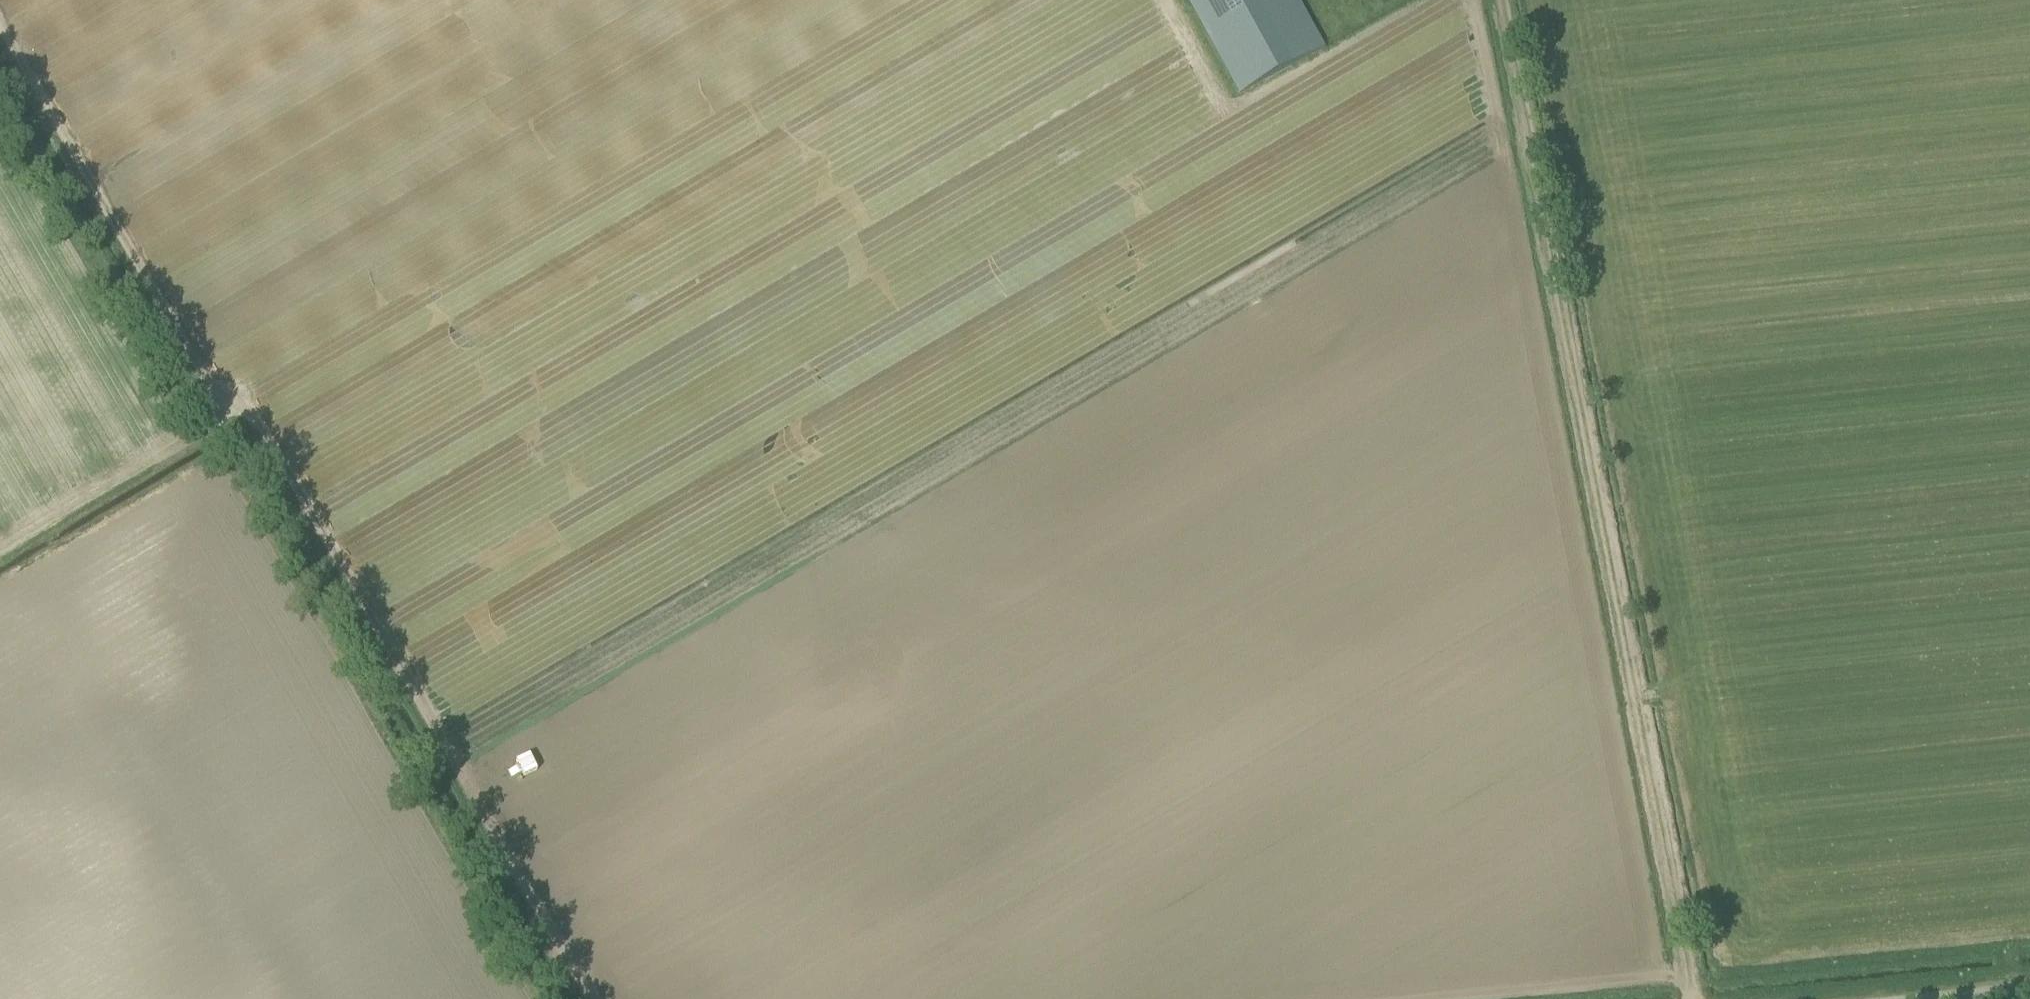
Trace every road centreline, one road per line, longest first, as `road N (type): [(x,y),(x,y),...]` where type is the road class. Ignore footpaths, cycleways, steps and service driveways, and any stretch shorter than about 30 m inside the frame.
road 1 (track): [(1497,0),(1694,998)]

